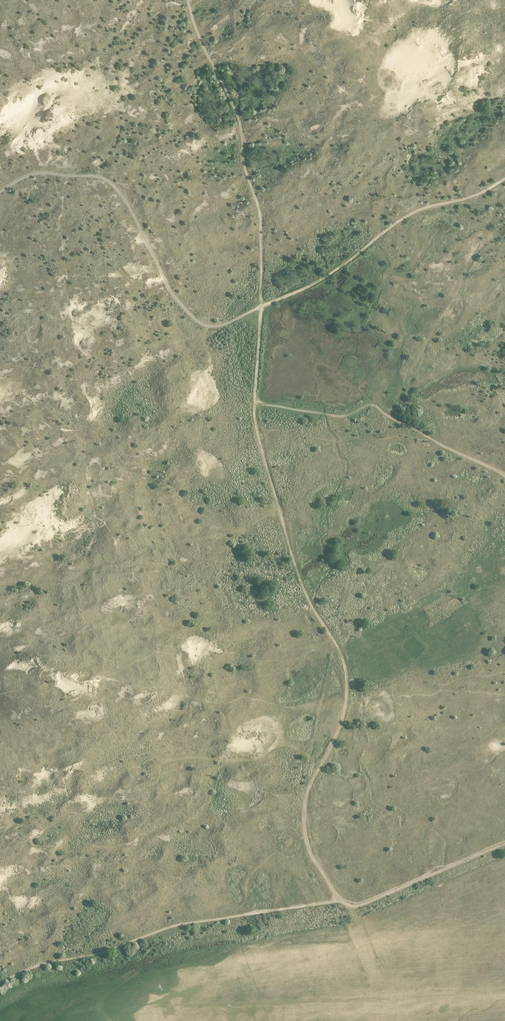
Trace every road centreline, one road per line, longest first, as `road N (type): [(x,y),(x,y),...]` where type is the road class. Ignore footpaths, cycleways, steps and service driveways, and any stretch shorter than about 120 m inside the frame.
road 1 (track): [(337,901),(304,826),(306,797),(347,705),(345,668),(294,563),(254,404)]
road 2 (track): [(0,192),(36,173),(103,178),(130,207),(169,288),(194,319),(215,326),(262,306)]
road 3 (track): [(262,306),(260,218),(240,122),(187,0)]
road 4 (track): [(262,306),(320,281),(407,216),(504,178)]
road 5 (track): [(337,901),(358,906),(504,844)]

